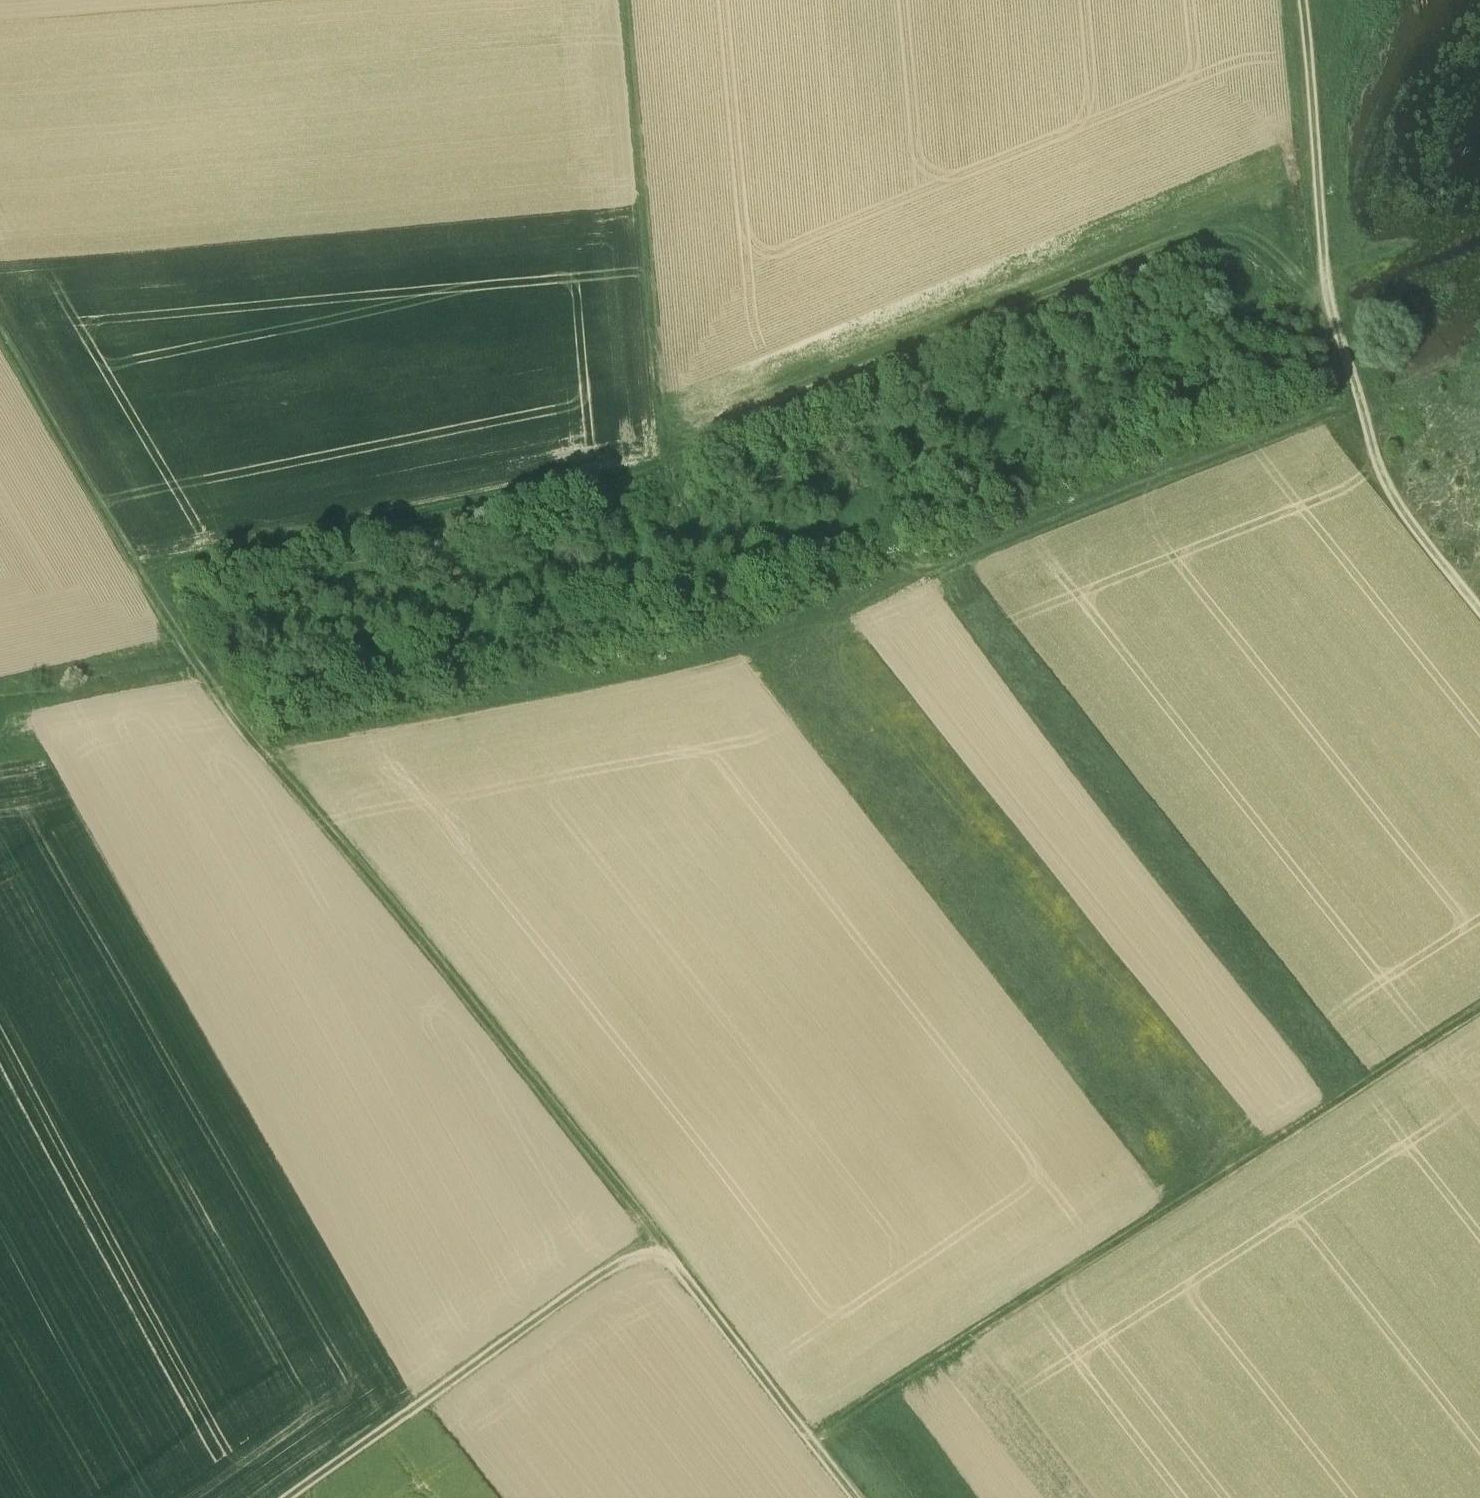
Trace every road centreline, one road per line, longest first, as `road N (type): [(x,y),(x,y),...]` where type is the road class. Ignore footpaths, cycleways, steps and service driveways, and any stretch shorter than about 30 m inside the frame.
road 1 (track): [(186,648),(850,1497)]
road 2 (track): [(622,0),(662,447),(1237,218)]
road 3 (track): [(812,1449),(1479,1021)]
road 4 (track): [(1299,0),(1324,292),(1380,479),(1400,515),(1479,614)]
road 5 (track): [(658,1250),(617,1265),(286,1497)]
road 6 (track): [(0,338),(186,648)]
road 7 (track): [(0,683),(186,648)]

